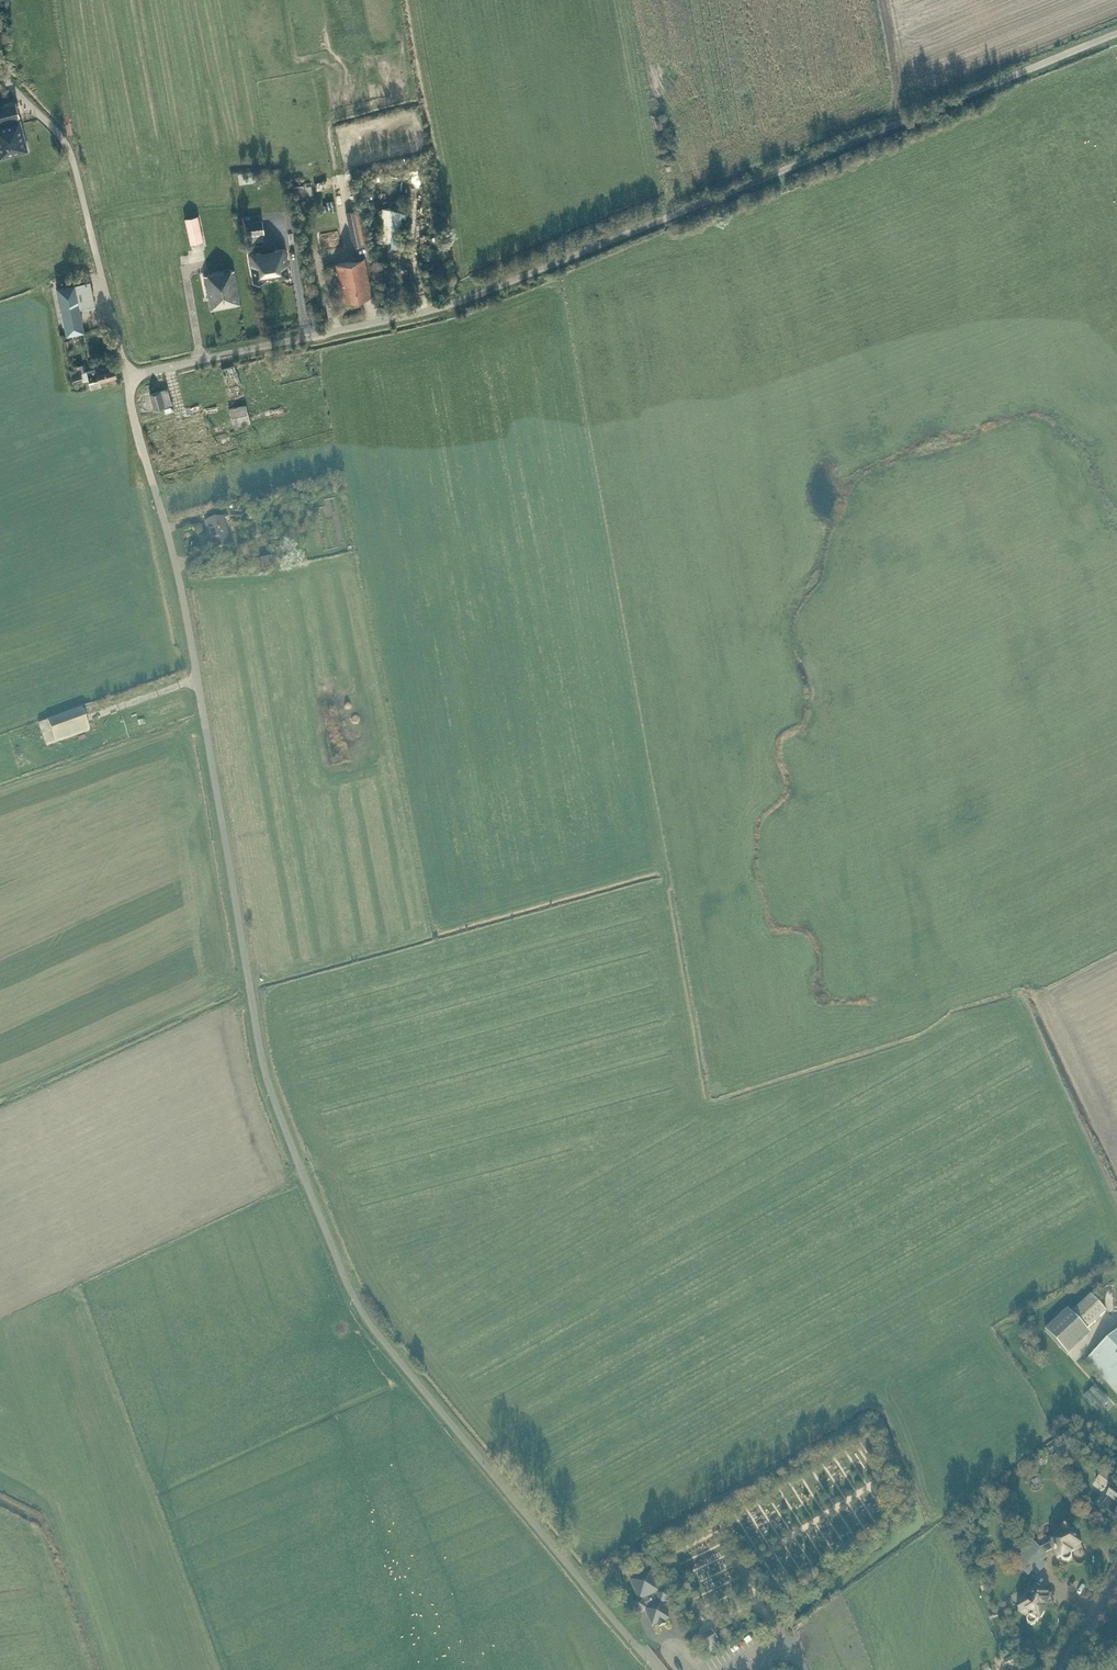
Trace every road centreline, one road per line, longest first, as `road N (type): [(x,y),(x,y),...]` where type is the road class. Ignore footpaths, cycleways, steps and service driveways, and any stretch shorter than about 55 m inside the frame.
road 1 (unclassified): [(657,1669),(379,1337),(348,1288),(262,1062),(181,590),(125,377)]
road 2 (unclassified): [(125,377),(470,299),(1116,33)]
road 3 (unclassified): [(125,377),(70,151),(0,73)]

